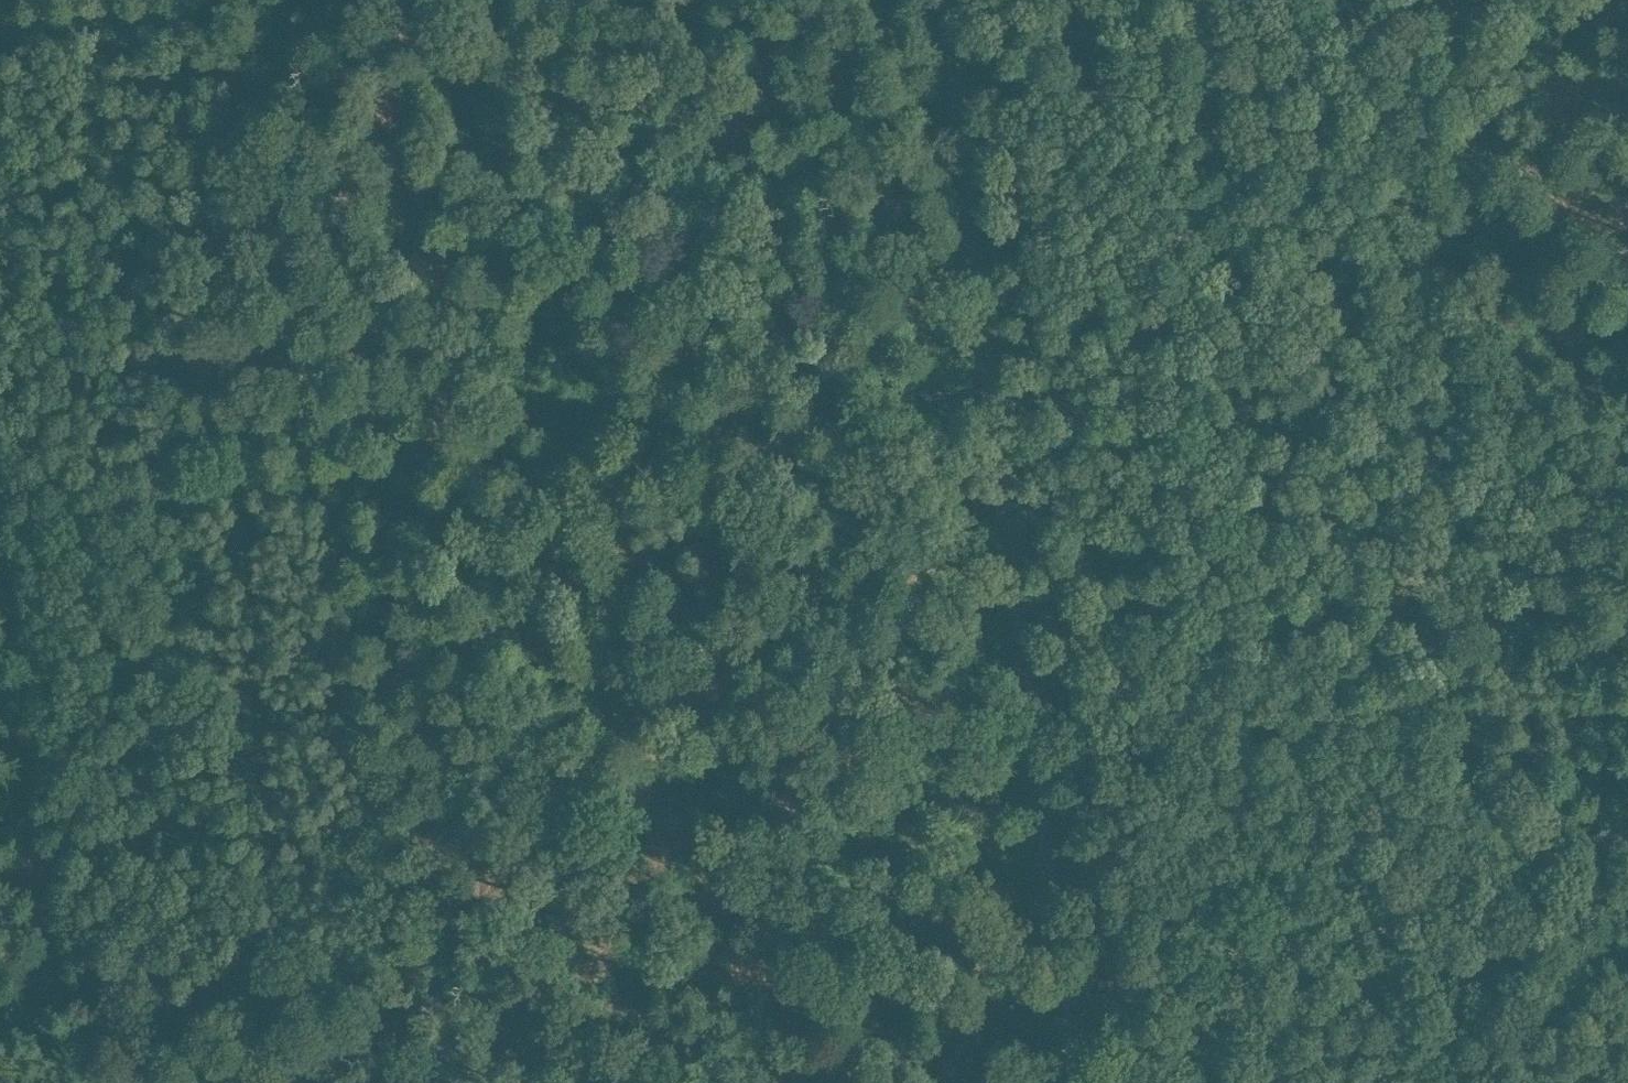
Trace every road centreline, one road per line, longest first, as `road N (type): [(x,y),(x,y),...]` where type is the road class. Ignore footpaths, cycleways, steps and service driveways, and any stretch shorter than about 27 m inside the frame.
road 1 (unclassified): [(1065,1082),(951,0)]

